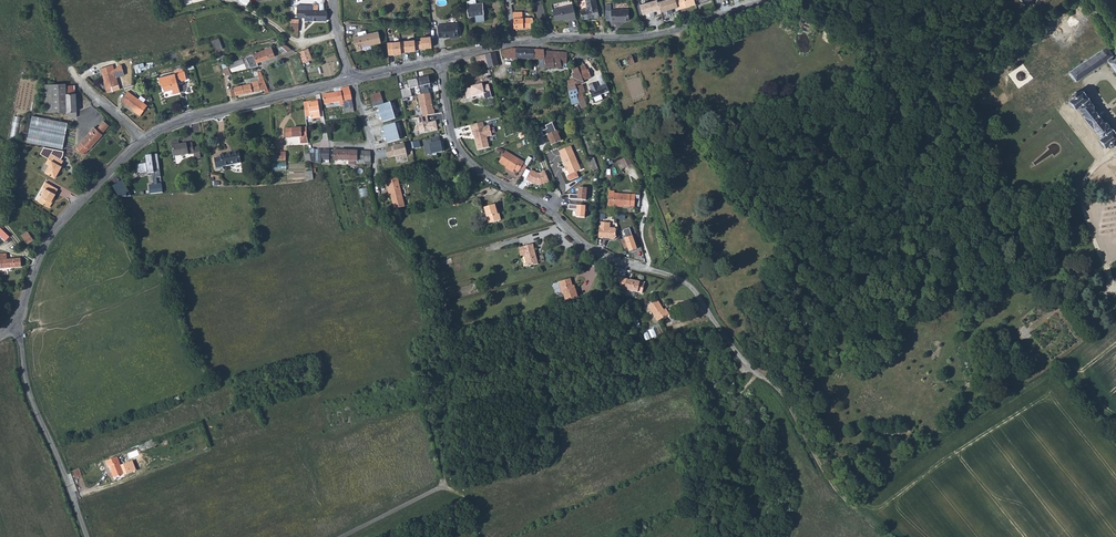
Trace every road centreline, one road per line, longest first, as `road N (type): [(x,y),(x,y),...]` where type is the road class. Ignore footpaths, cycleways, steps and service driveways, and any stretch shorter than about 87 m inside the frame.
road 1 (residential): [(440,60),(451,129),(466,158),(541,203),(593,249),(689,286),(780,392)]
road 2 (residential): [(16,321),(31,398),(87,536)]
road 3 (residential): [(16,321),(50,237),(144,140)]
road 4 (residential): [(545,39),(661,33),(760,0)]
road 5 (residential): [(144,140),(189,117),(352,80)]
road 6 (track): [(780,392),(820,468),(853,510)]

